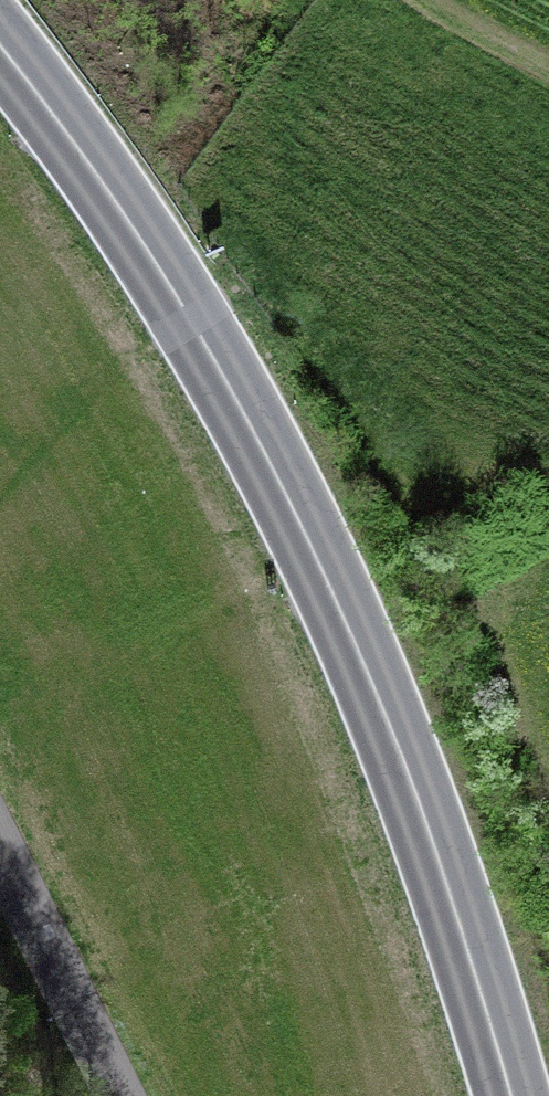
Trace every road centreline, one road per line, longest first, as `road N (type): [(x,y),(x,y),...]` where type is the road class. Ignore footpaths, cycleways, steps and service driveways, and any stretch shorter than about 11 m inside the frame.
road 1 (secondary): [(510,1095),(445,876),(342,612),(192,319),(0,46)]
road 2 (track): [(121,1095),(0,848)]

